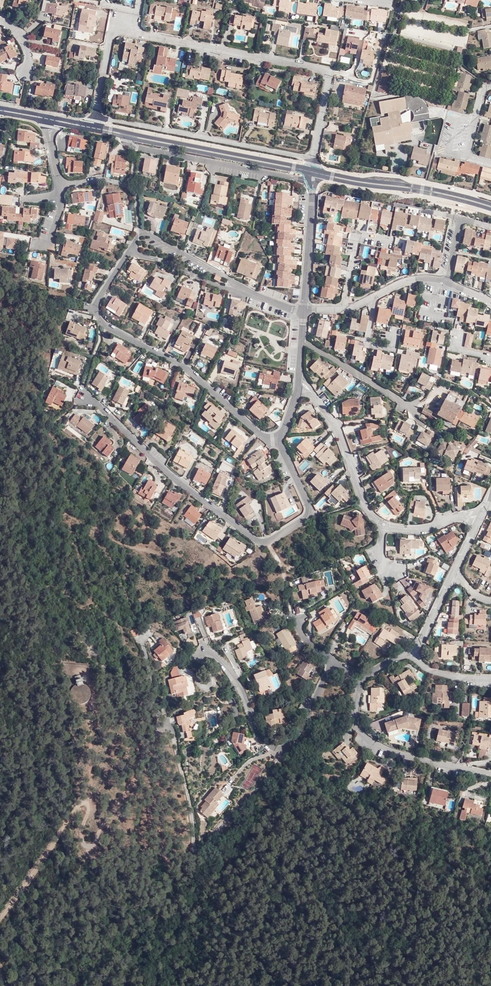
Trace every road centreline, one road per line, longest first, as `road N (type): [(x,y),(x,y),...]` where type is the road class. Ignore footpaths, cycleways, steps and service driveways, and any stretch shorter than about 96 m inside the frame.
road 1 (residential): [(94,127),(113,35),(125,30),(329,72),(312,170)]
road 2 (residential): [(88,398),(157,464),(262,542),(308,515),(310,506),(276,439)]
road 3 (track): [(0,920),(84,801),(81,836),(93,847),(160,728)]
road 4 (residential): [(276,439),(258,433),(192,371),(101,321),(101,294),(129,253)]
road 5 (residential): [(336,663),(296,738),(275,751),(231,670),(208,651)]
road 6 (residential): [(119,132),(148,150),(312,181)]
road 7 (secondary): [(312,170),(119,132)]
road 8 (residential): [(490,774),(381,748),(357,720),(360,678)]
road 9 (secondary): [(332,175),(490,209)]
road 10 (secondary): [(490,204),(332,175)]
road 11 (residential): [(302,311),(357,306),(415,281),(448,283)]
road 12 (residential): [(385,527),(365,503),(338,426),(316,398)]
road 13 (residential): [(53,120),(62,204),(51,239),(40,243)]
road 14 (residential): [(302,311),(312,181)]
road 15 (residential): [(129,253),(242,291)]

